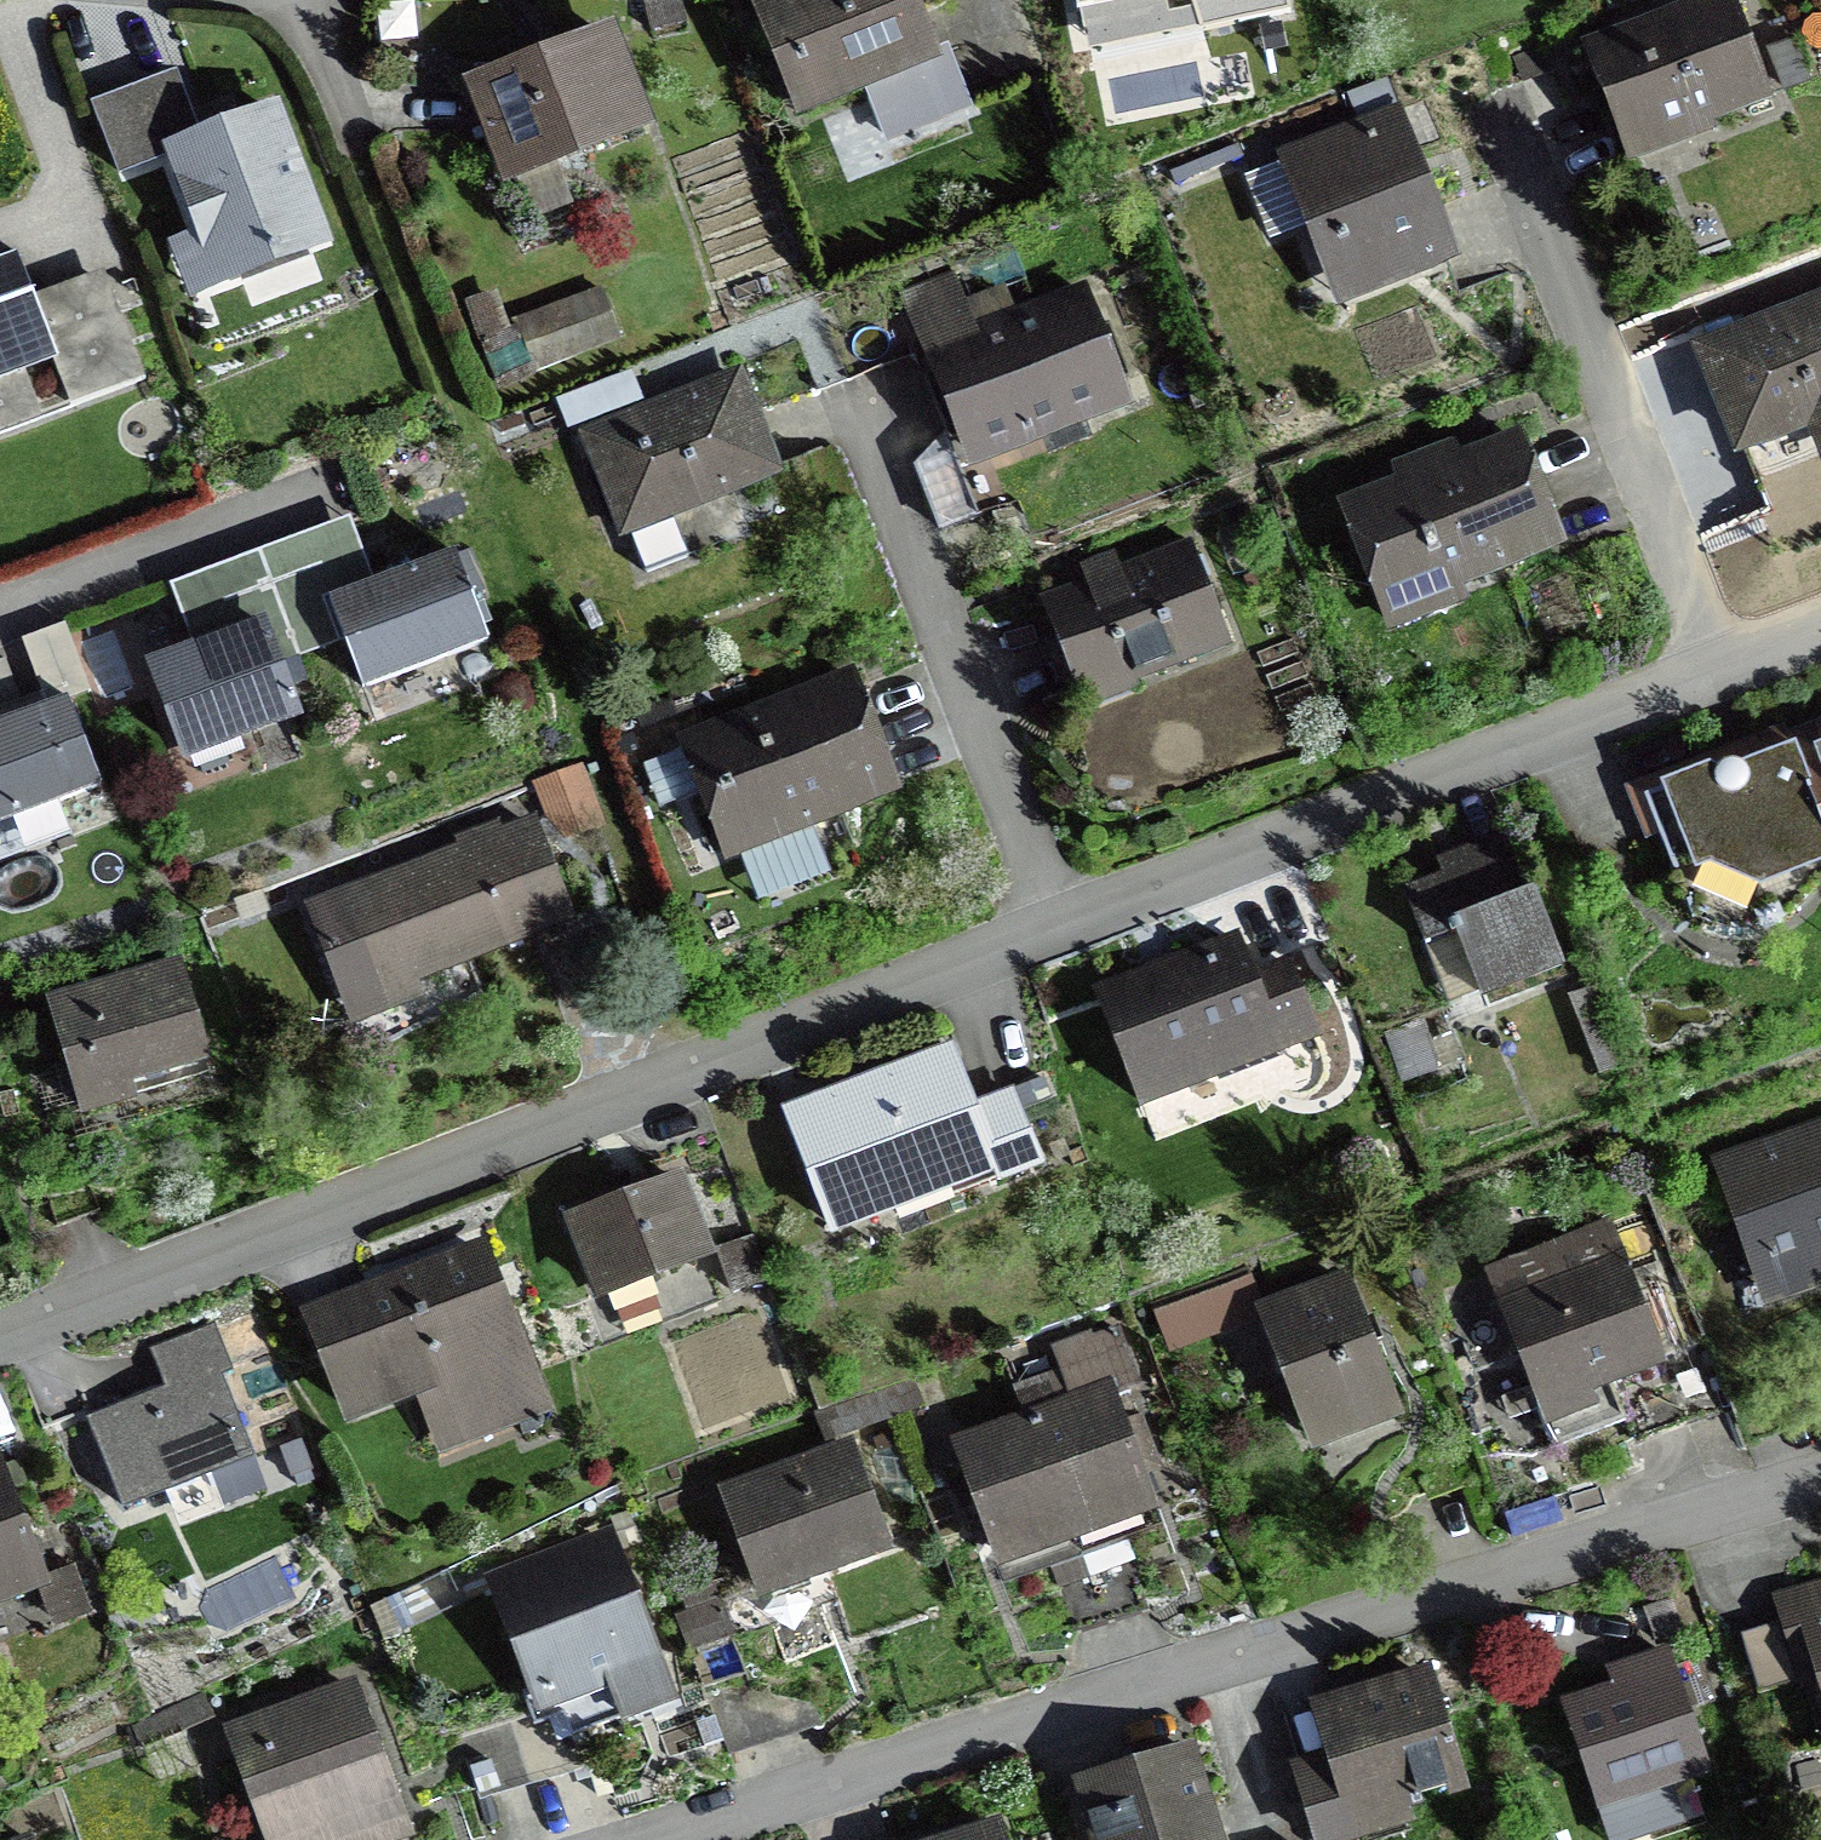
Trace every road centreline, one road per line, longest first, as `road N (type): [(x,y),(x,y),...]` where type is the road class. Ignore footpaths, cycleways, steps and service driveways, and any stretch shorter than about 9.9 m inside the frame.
road 1 (residential): [(0,1334),(1820,640)]
road 2 (residential): [(700,1839),(1820,1488)]

